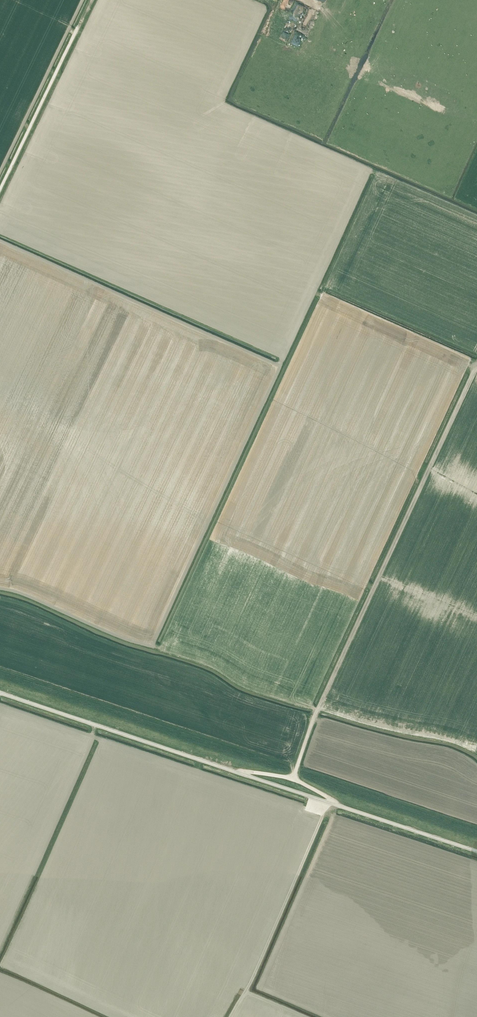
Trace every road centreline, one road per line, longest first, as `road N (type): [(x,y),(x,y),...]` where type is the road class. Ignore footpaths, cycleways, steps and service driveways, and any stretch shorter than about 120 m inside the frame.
road 1 (unclassified): [(476,851),(0,693)]
road 2 (track): [(0,189),(91,0)]

